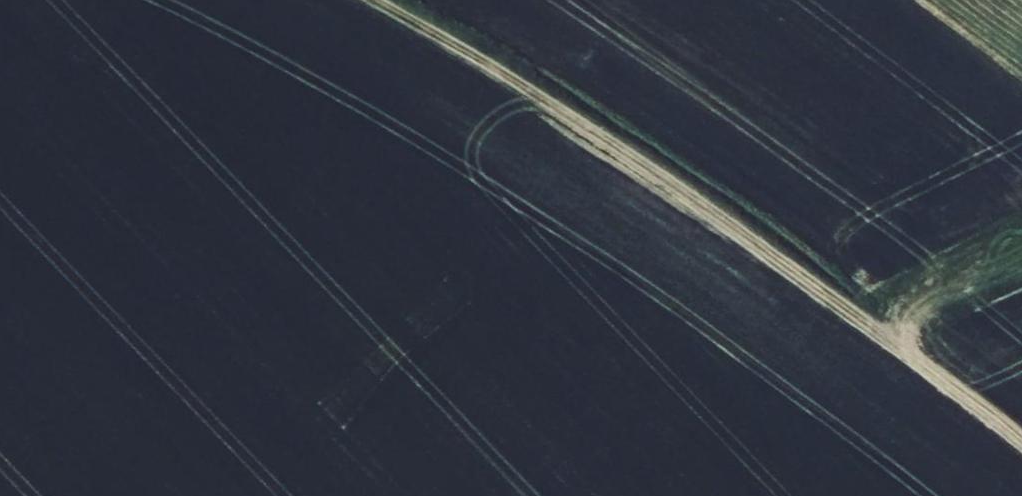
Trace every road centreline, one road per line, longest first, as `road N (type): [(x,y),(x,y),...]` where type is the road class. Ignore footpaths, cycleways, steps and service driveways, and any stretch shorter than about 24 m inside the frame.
road 1 (track): [(367,0),(629,157),(1021,441)]

